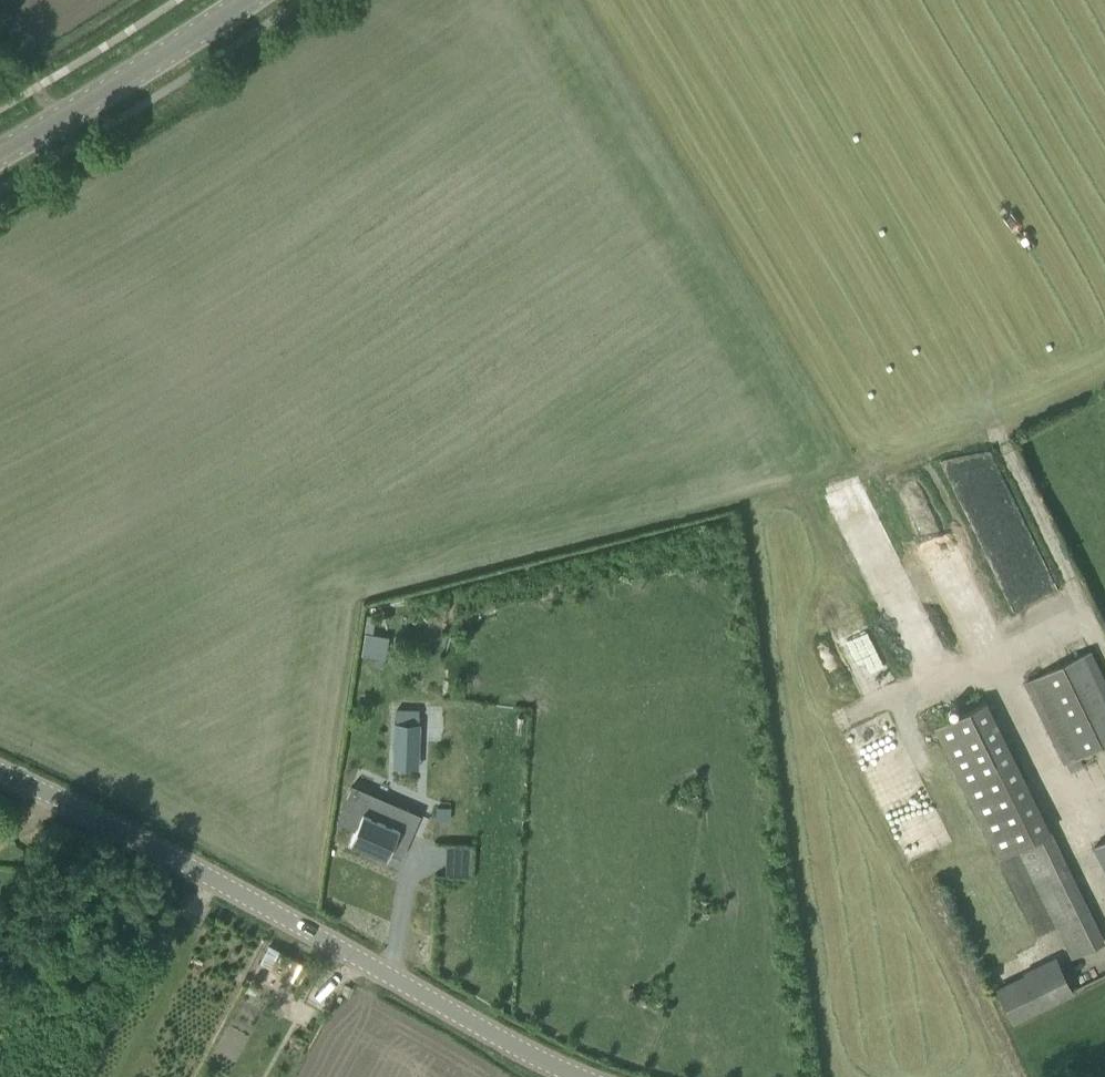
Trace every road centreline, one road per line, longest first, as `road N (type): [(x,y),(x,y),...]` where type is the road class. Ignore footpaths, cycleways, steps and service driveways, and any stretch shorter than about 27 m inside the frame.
road 1 (unclassified): [(580,1076),(155,844),(0,773)]
road 2 (tertiary): [(0,157),(247,0)]

